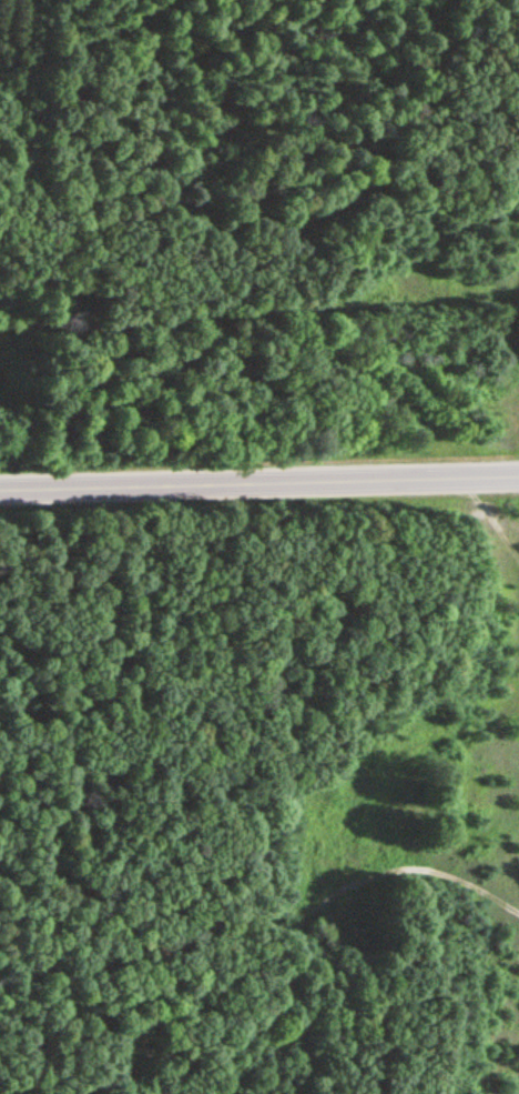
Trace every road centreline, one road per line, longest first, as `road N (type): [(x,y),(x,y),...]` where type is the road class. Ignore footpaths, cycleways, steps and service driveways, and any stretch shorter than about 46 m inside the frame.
road 1 (tertiary): [(0,489),(518,476)]

